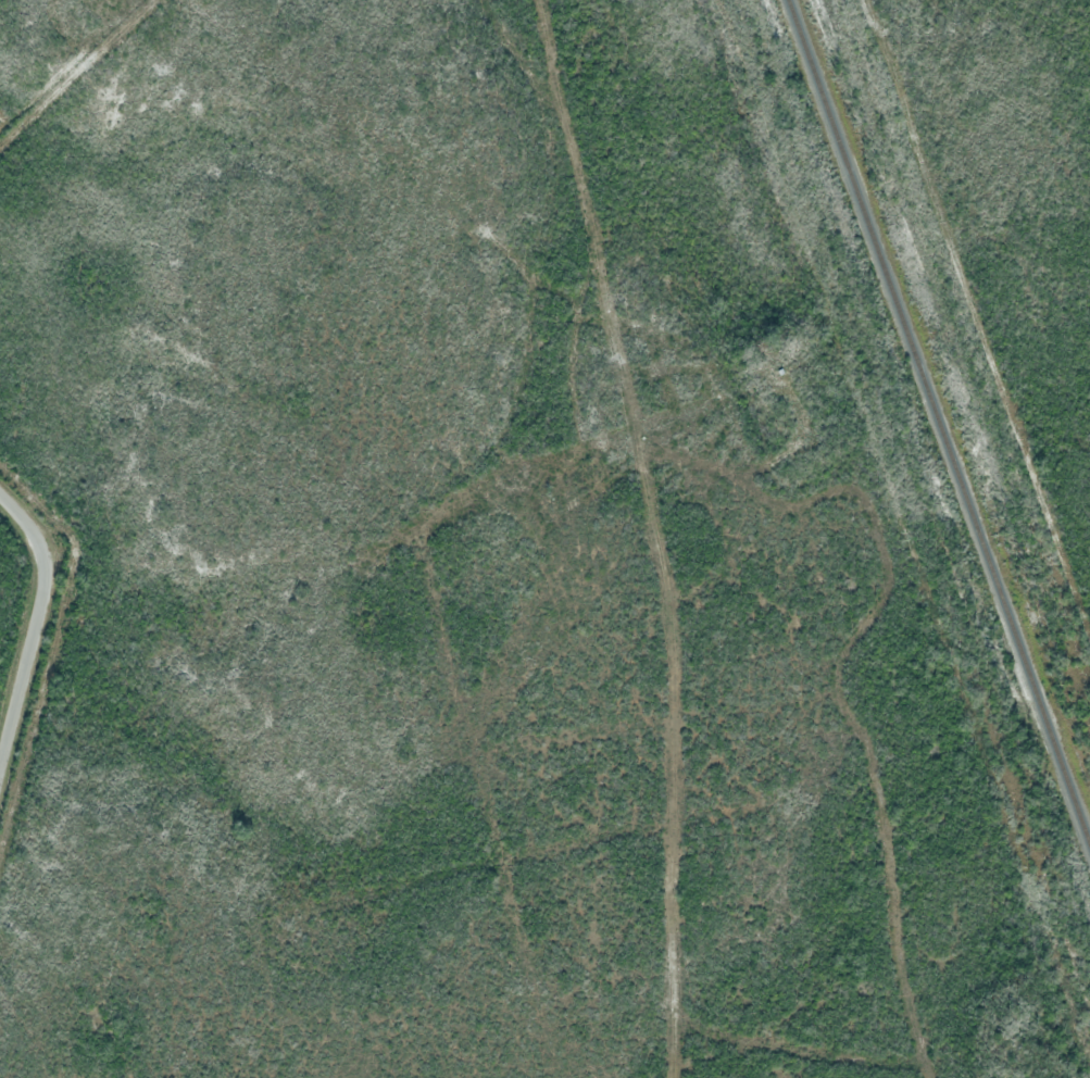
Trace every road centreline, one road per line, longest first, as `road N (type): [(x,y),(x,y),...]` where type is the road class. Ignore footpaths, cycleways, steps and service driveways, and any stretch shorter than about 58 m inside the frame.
road 1 (tertiary): [(0,780),(48,560),(45,537),(0,495)]

